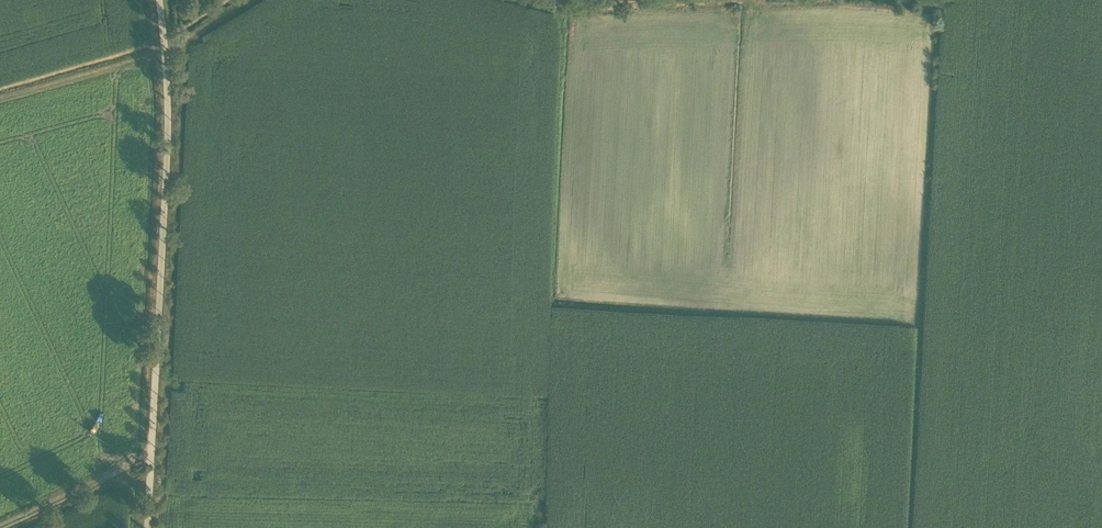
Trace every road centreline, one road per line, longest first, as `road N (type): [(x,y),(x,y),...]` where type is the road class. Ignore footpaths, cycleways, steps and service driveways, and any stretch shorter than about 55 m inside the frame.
road 1 (unclassified): [(147,527),(171,106),(157,0)]
road 2 (track): [(150,455),(2,527)]

